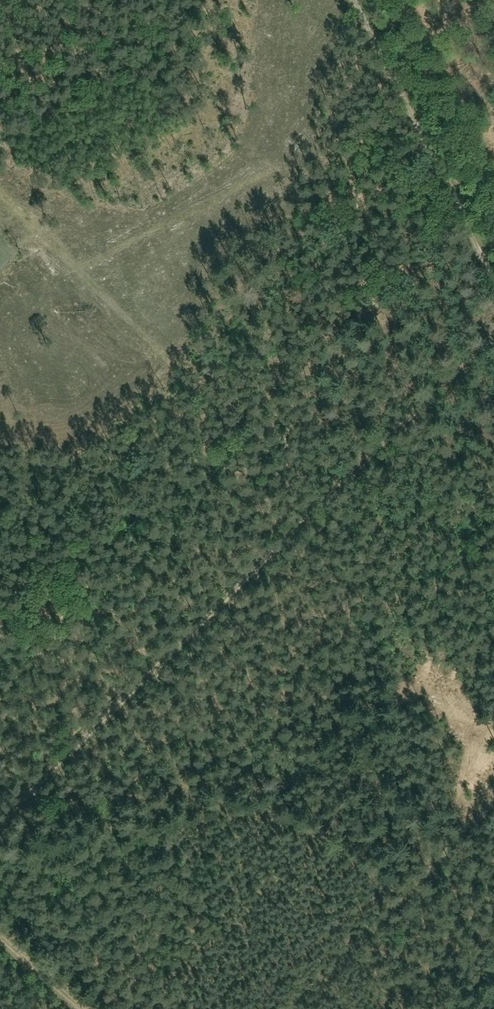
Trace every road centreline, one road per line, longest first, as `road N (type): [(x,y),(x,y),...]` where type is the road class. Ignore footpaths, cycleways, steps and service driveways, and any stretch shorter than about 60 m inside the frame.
road 1 (track): [(0,813),(493,328)]
road 2 (track): [(373,21),(320,57),(292,113),(251,153),(179,198),(82,247),(50,250),(24,240)]
road 3 (track): [(493,261),(362,0)]

